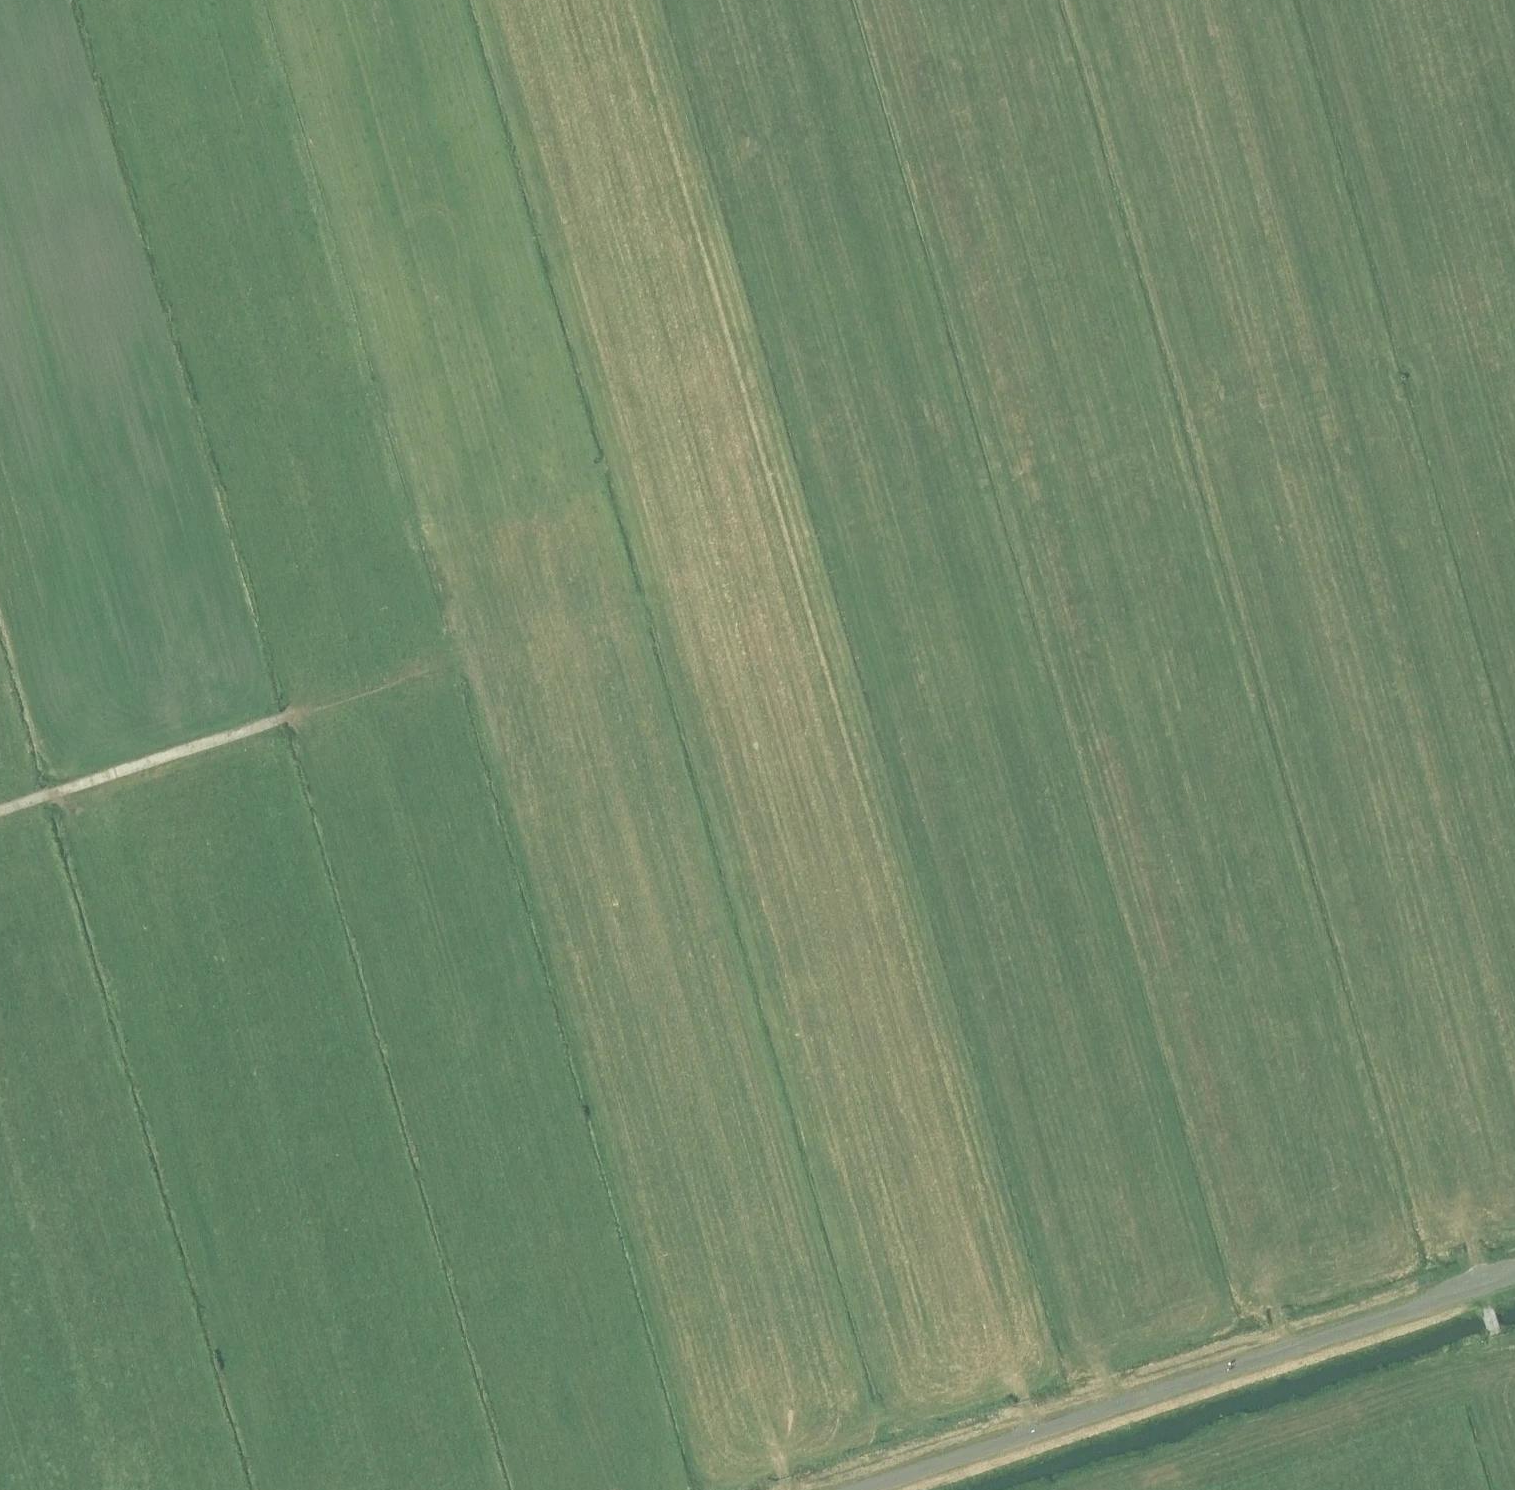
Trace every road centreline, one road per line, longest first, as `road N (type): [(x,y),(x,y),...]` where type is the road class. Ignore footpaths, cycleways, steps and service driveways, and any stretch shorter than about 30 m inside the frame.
road 1 (unclassified): [(860,1489),(1514,1275)]
road 2 (track): [(274,722),(0,811)]

